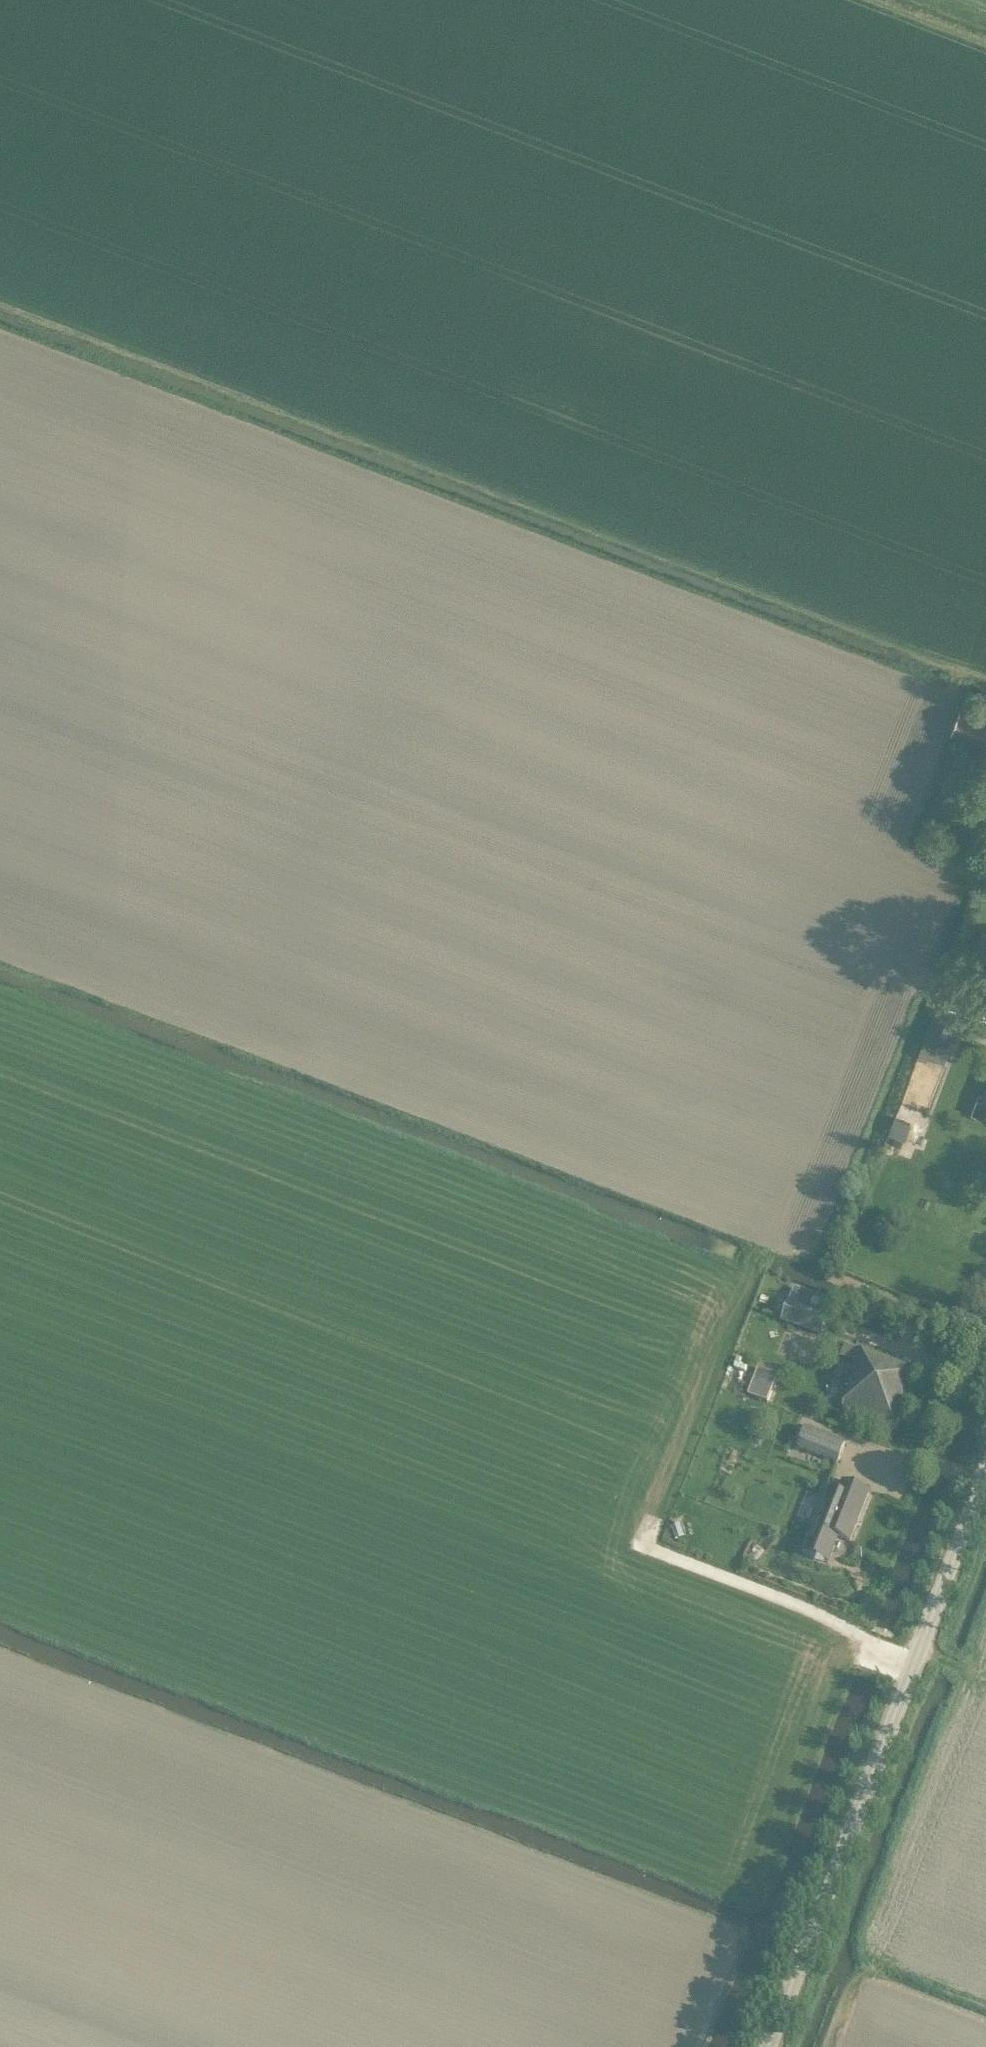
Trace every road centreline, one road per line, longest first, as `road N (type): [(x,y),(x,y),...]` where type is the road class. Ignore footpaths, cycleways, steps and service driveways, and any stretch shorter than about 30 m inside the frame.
road 1 (unclassified): [(765,2046),(985,1466)]

